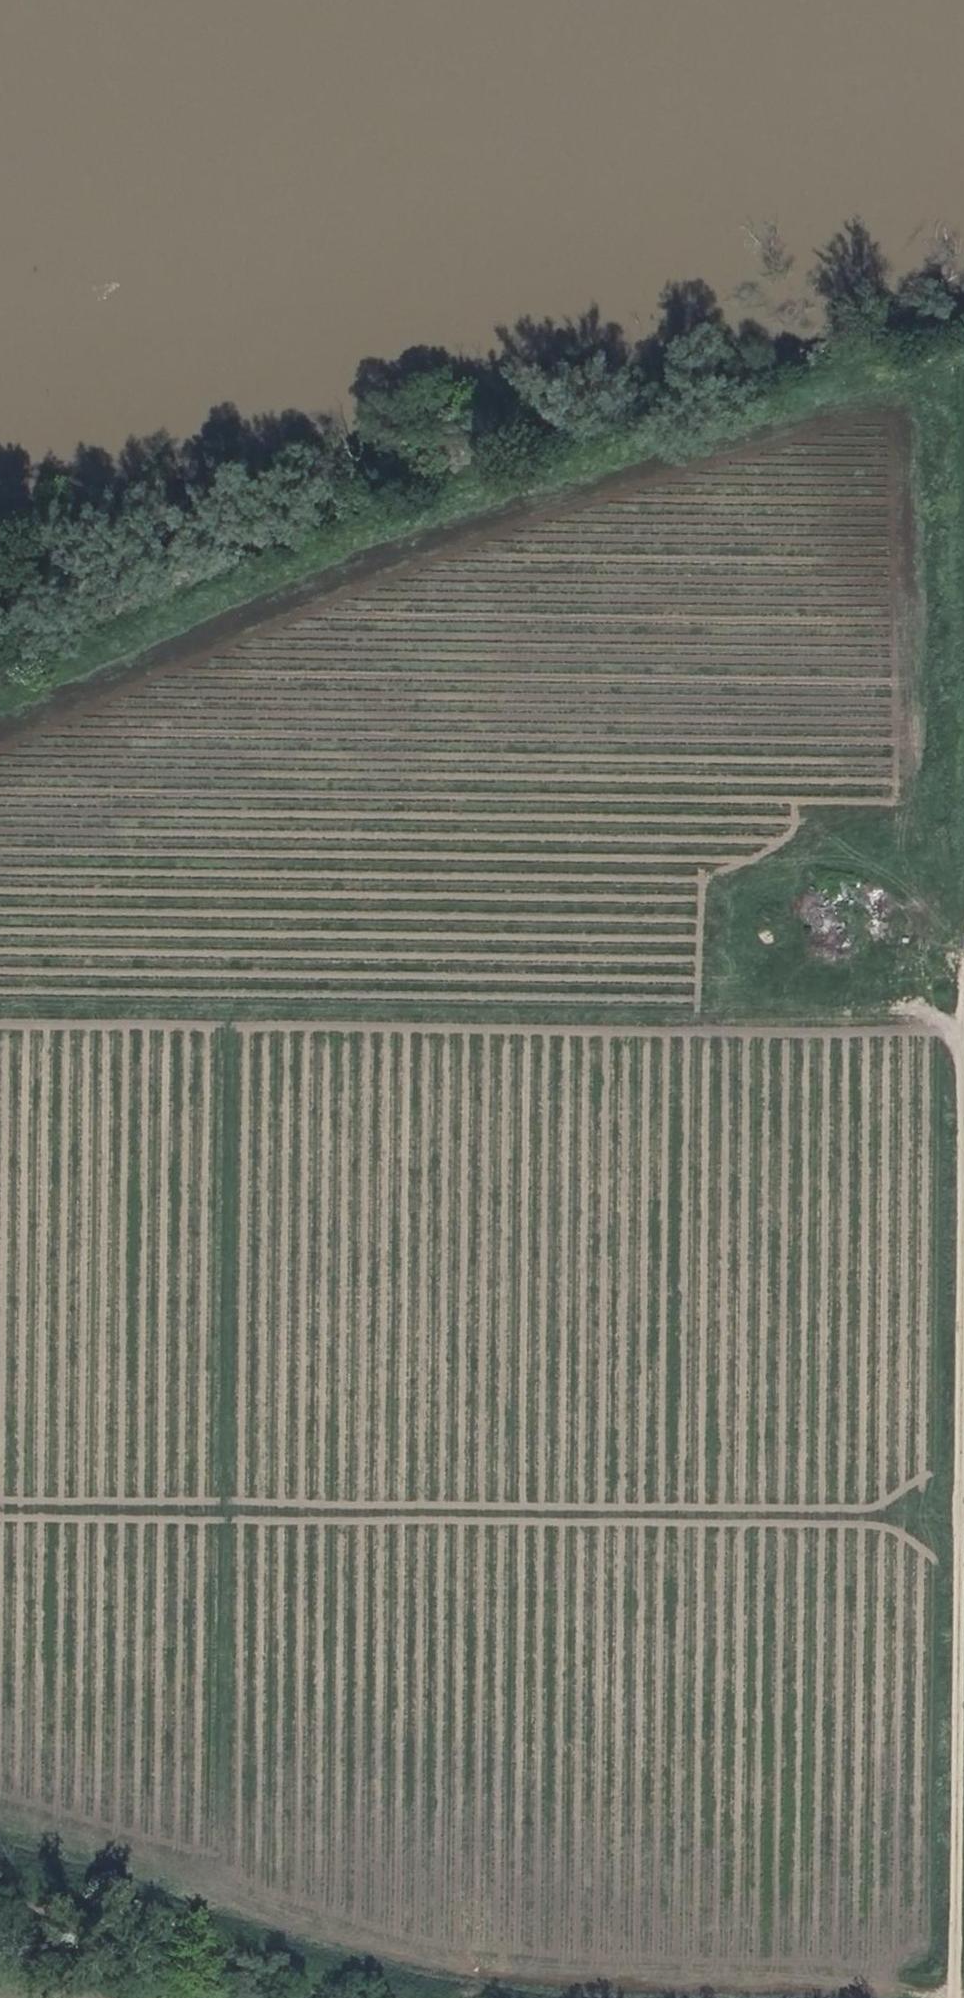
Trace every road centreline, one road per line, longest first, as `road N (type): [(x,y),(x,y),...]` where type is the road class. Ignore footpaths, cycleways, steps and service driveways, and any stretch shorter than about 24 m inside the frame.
road 1 (track): [(963,1375),(947,1997)]

